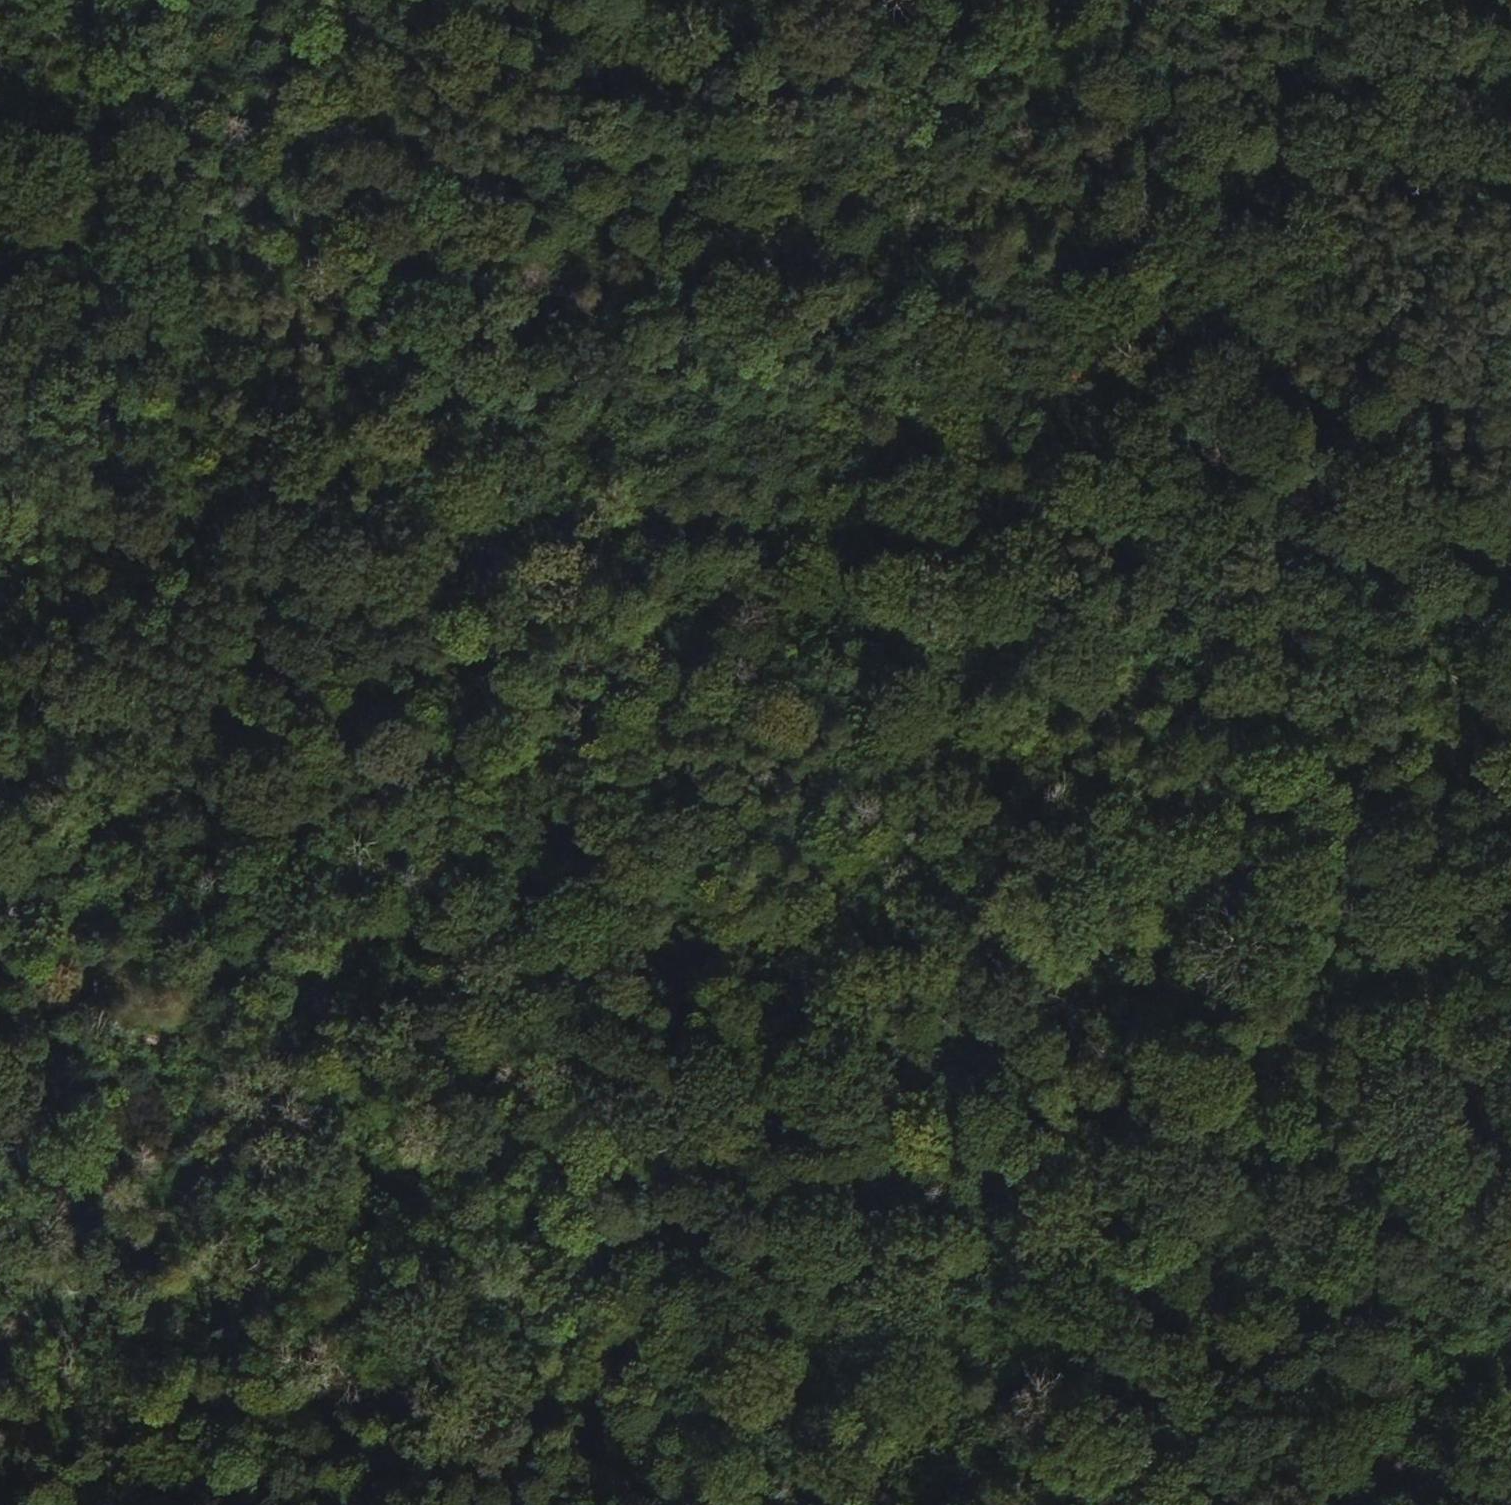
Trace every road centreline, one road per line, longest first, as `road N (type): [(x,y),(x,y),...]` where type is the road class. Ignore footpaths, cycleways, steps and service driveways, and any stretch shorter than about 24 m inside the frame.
road 1 (track): [(500,1267),(58,1016),(0,1014)]
road 2 (track): [(443,1504),(500,1267)]

